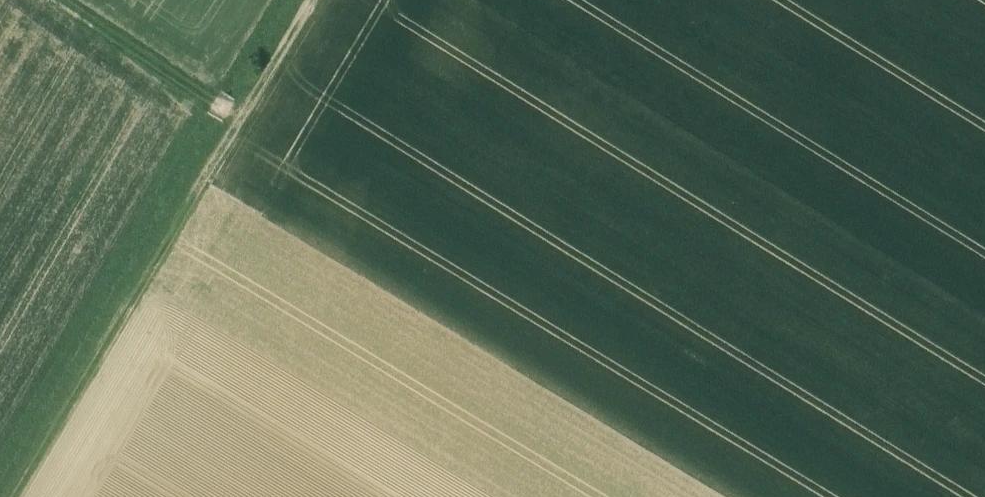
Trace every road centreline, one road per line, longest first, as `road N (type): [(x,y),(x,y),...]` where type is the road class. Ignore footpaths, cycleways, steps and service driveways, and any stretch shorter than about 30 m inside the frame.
road 1 (track): [(16,496),(311,0)]
road 2 (track): [(63,0),(241,117)]

